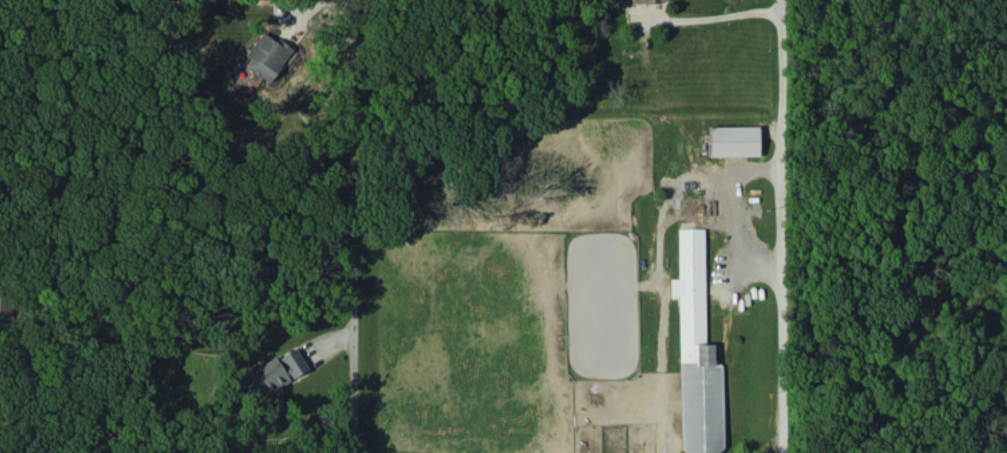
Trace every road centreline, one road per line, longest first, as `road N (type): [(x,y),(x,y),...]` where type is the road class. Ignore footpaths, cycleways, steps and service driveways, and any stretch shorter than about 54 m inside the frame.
road 1 (residential): [(783,452),(777,0)]
road 2 (residential): [(353,452),(349,99)]

